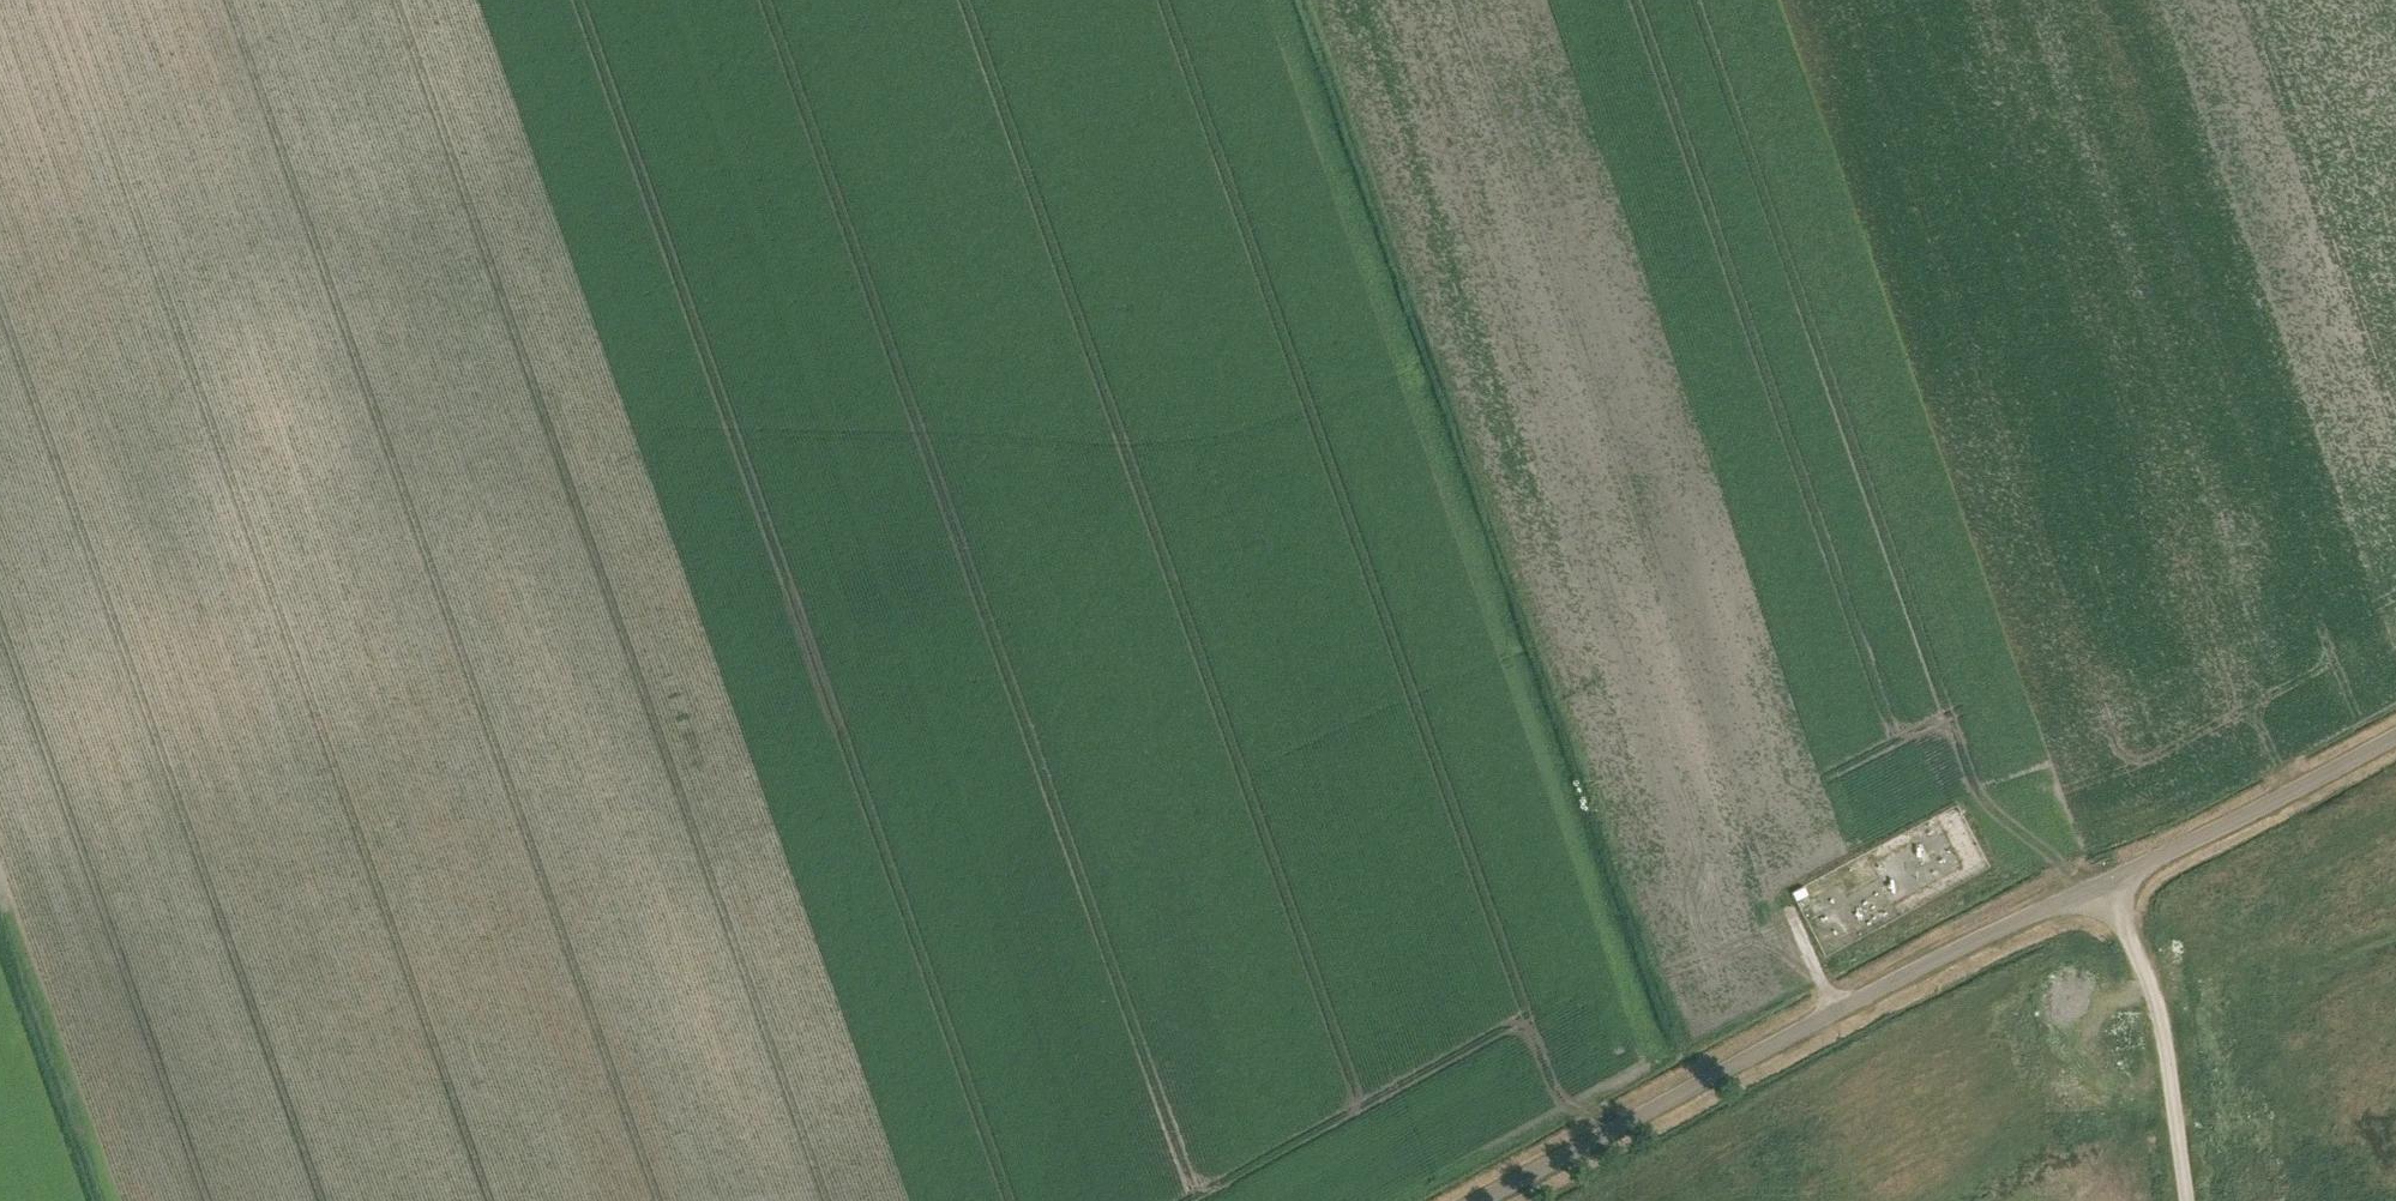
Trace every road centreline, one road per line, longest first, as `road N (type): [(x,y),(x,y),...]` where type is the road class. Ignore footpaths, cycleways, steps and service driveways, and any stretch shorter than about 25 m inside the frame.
road 1 (unclassified): [(1483,1200),(1836,1012),(2110,879)]
road 2 (unclassified): [(2187,1200),(2162,1024),(2110,879)]
road 3 (unclassified): [(2110,879),(2395,729)]

